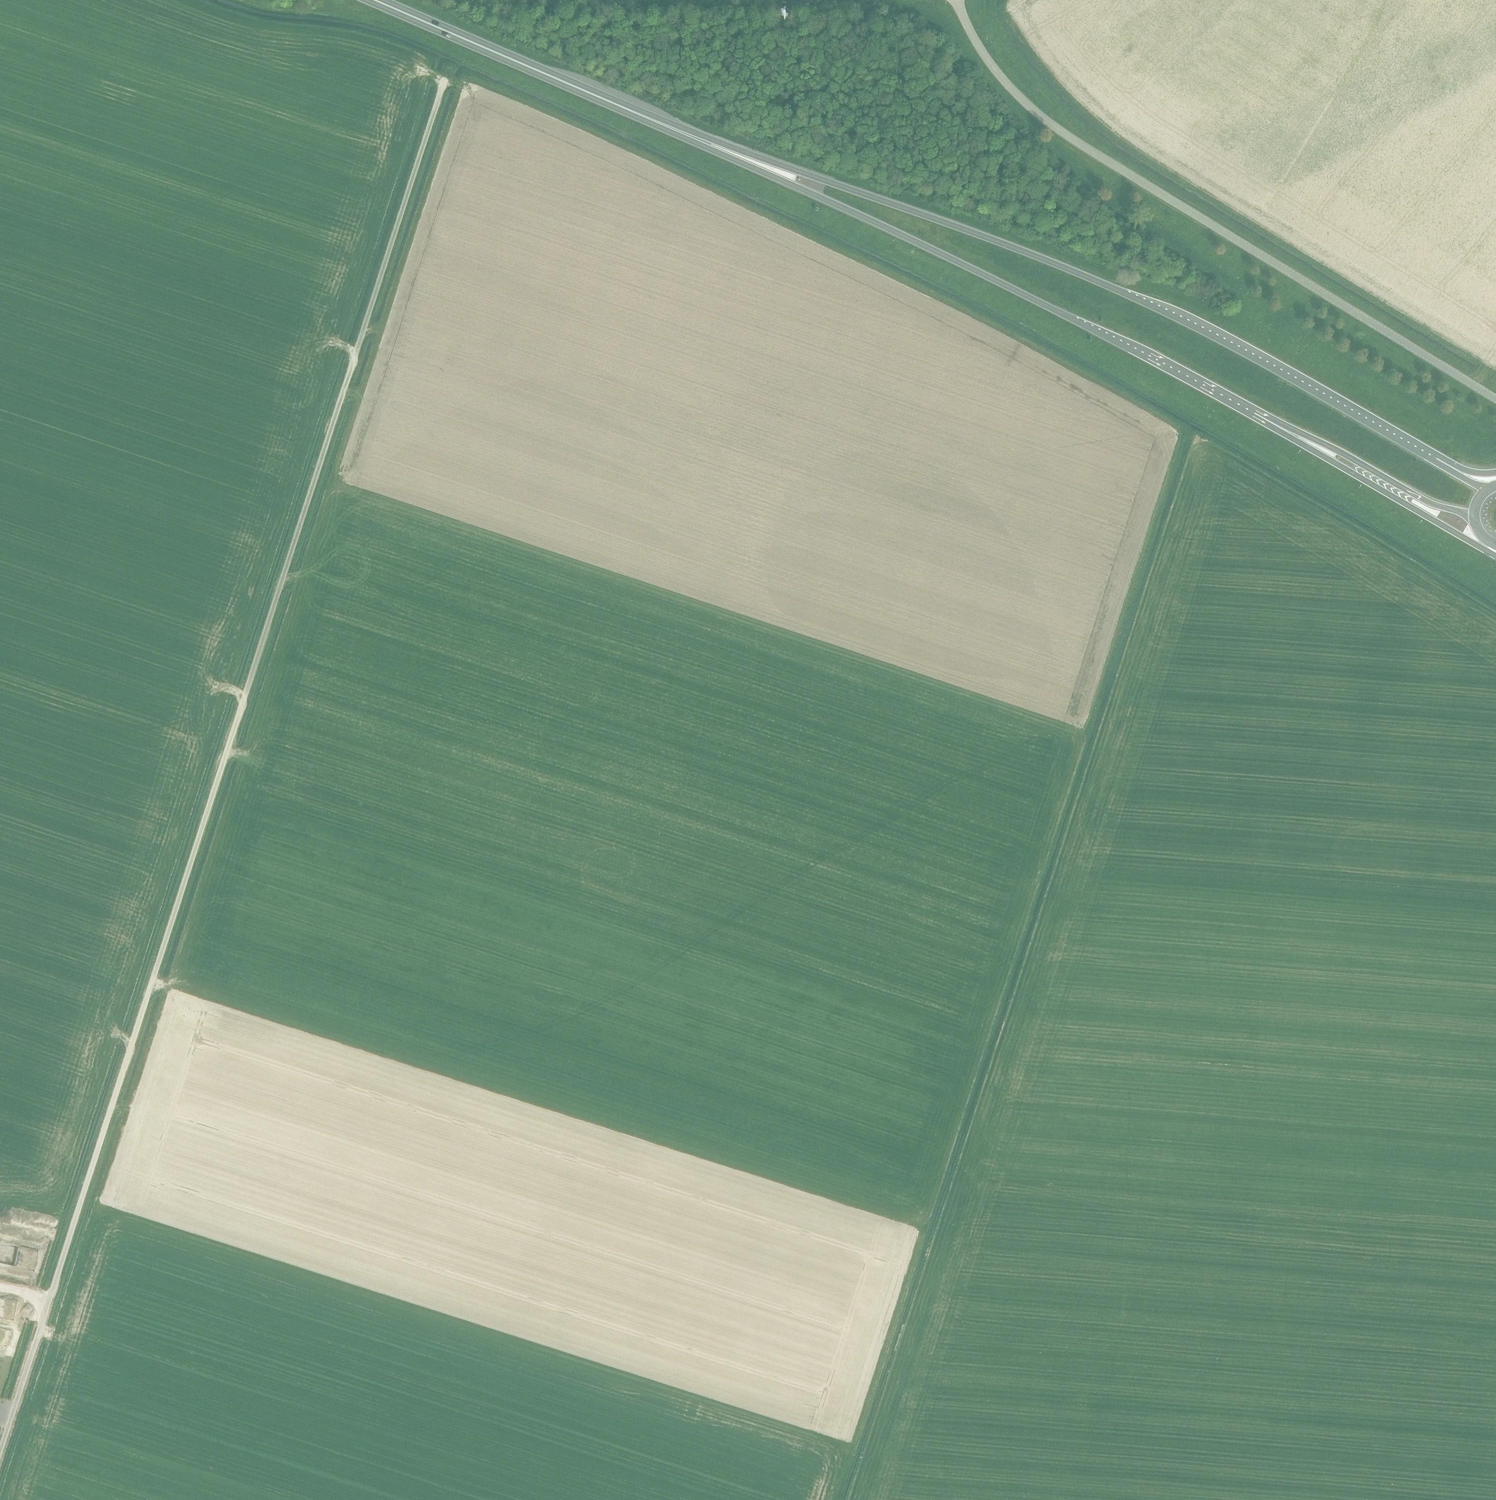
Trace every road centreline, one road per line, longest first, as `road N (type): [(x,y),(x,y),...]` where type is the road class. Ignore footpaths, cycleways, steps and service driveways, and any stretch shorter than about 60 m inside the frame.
road 1 (unclassified): [(0,1447),(445,68)]
road 2 (trunk): [(1420,453),(1129,295),(710,144)]
road 3 (unclassified): [(1495,398),(1050,125),(987,58),(956,0)]
road 4 (trunk): [(710,144),(1076,320),(1253,416)]
road 5 (trunk): [(373,0),(710,144)]
road 6 (primary): [(1350,472),(1495,554)]
road 7 (primary): [(1356,461),(1432,504),(1473,517)]

